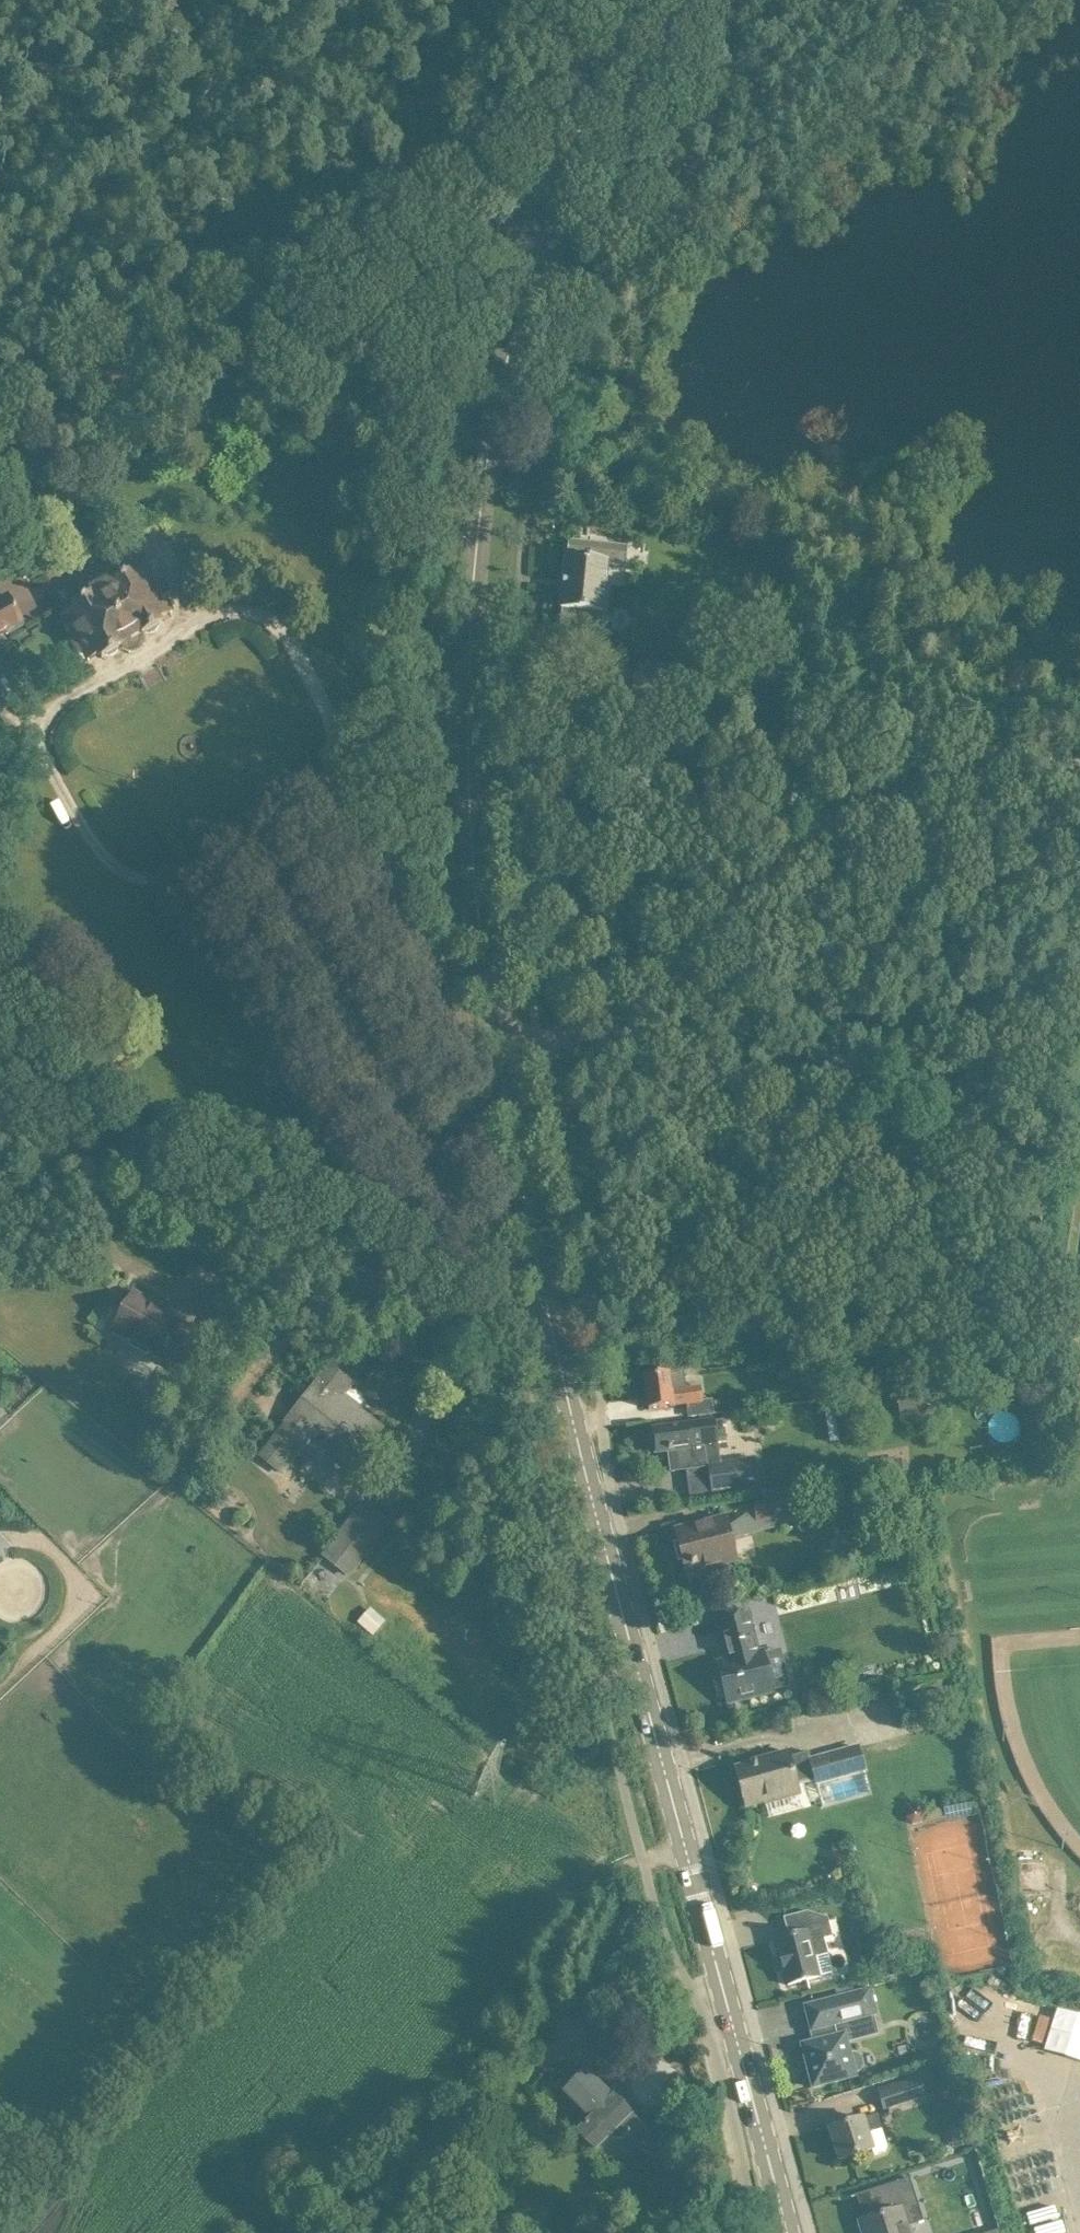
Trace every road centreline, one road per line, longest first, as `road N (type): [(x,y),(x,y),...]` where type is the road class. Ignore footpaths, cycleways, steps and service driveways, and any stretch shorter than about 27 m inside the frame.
road 1 (secondary): [(503,1045),(473,872),(470,643),(482,486),(501,382),(627,0)]
road 2 (secondary): [(787,2232),(548,1310)]
road 3 (unclassified): [(503,1045),(598,1028),(659,1004),(783,870),(873,810),(989,770),(1079,769)]
road 4 (unclassified): [(548,1310),(481,1317),(446,1305),(107,1164),(0,1109)]
road 5 (secondary): [(548,1310),(503,1045)]

